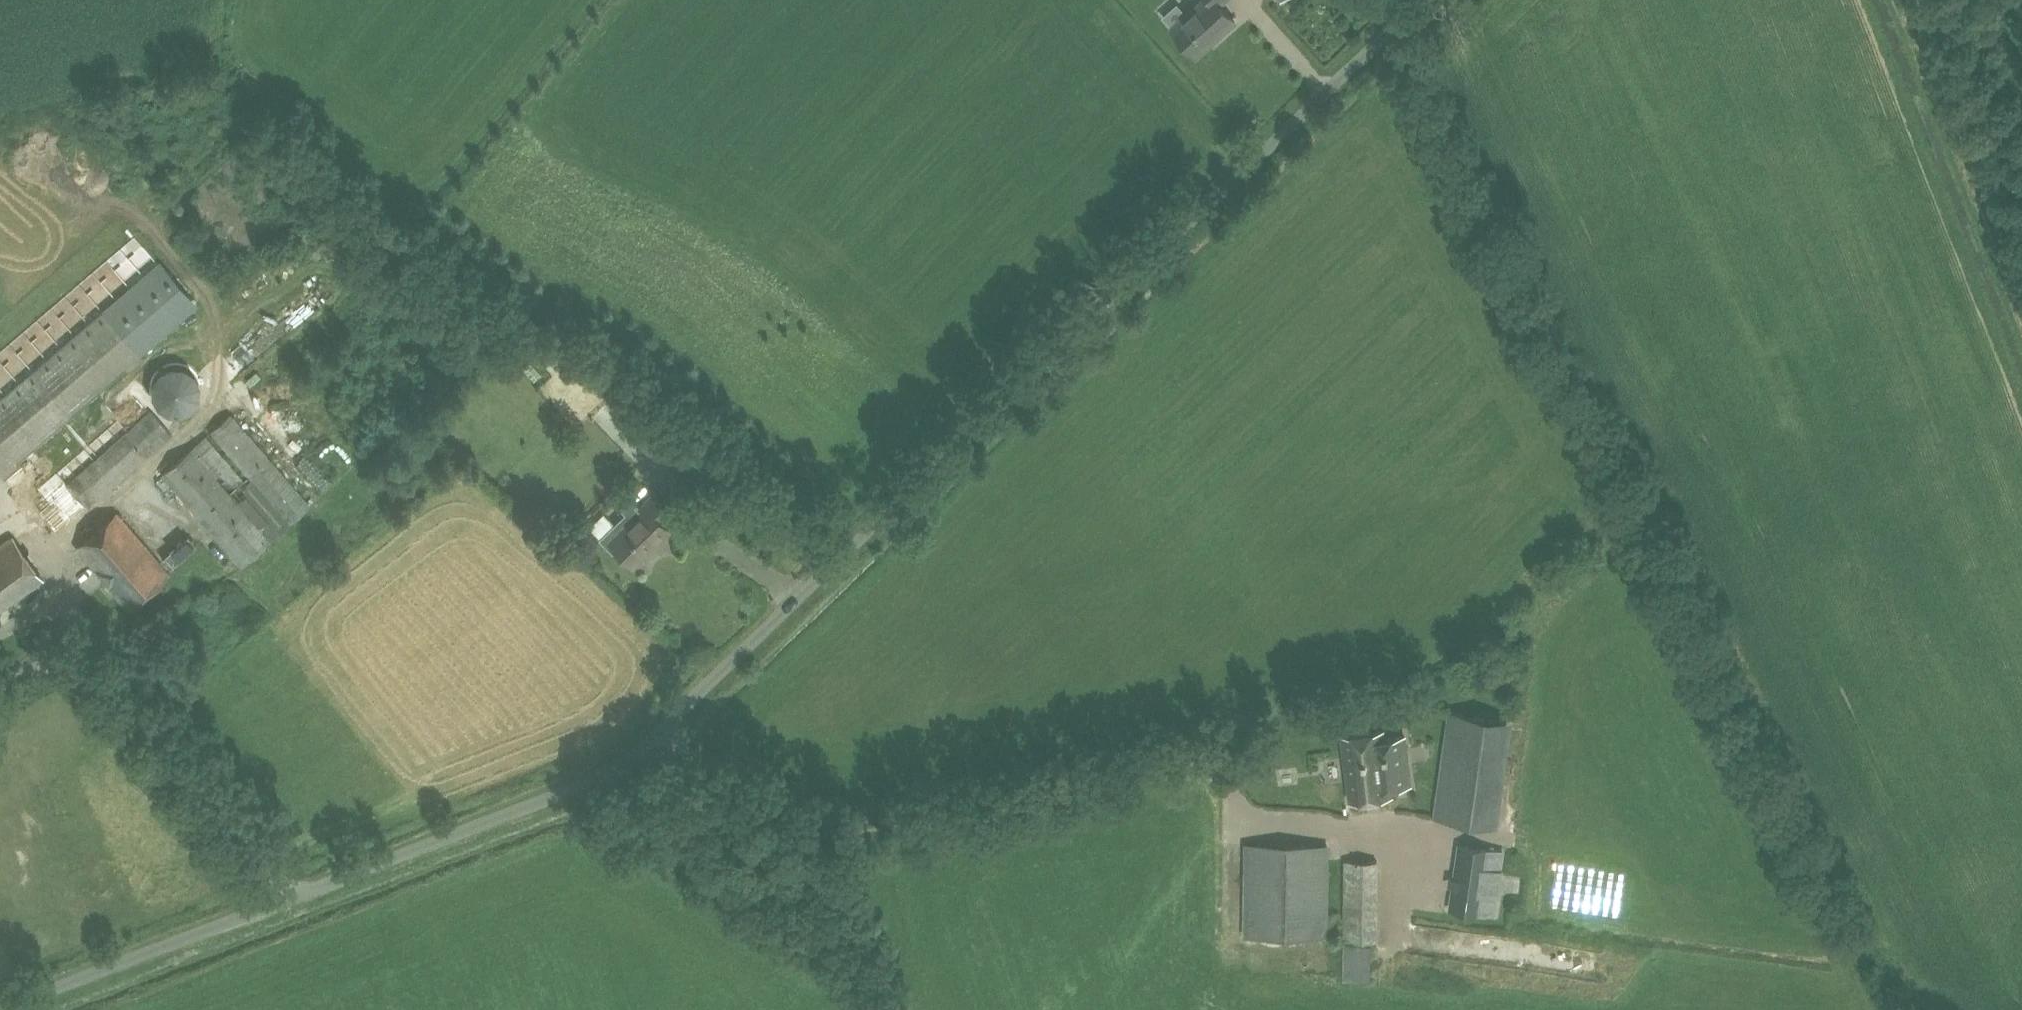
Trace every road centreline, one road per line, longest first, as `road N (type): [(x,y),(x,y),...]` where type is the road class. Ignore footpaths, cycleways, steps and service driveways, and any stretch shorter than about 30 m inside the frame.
road 1 (unclassified): [(2,1009),(577,790),(617,767),(1424,0)]
road 2 (unclassified): [(2021,279),(1914,0)]

